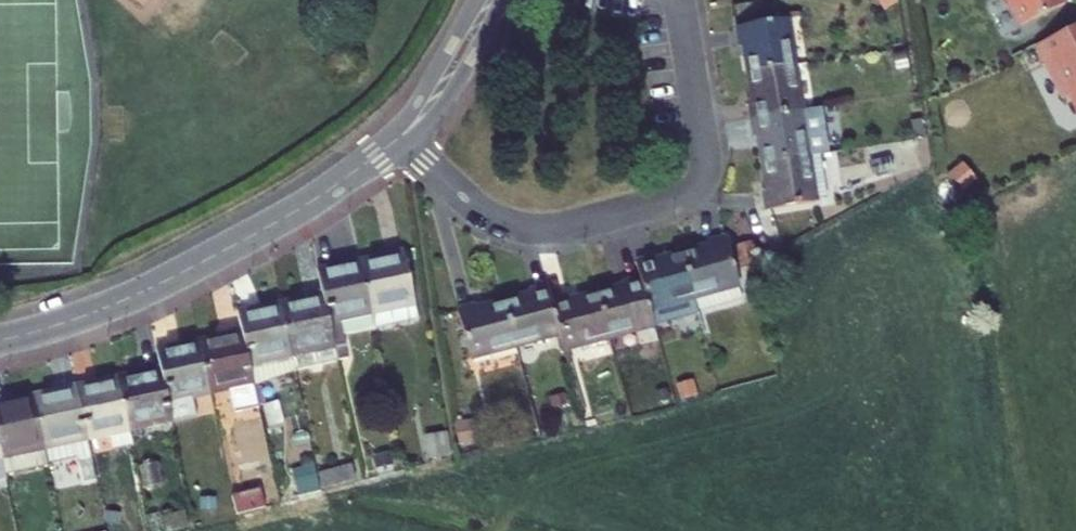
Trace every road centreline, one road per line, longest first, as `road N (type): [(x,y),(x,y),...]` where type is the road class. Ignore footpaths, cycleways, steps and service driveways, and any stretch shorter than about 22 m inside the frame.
road 1 (residential): [(399,139),(473,203),(517,226),(570,228),(675,198),(699,180),(708,149),(679,0)]
road 2 (residential): [(0,340),(111,307),(171,278),(313,201),(399,139)]
road 3 (residential): [(399,139),(446,85),(492,0)]

